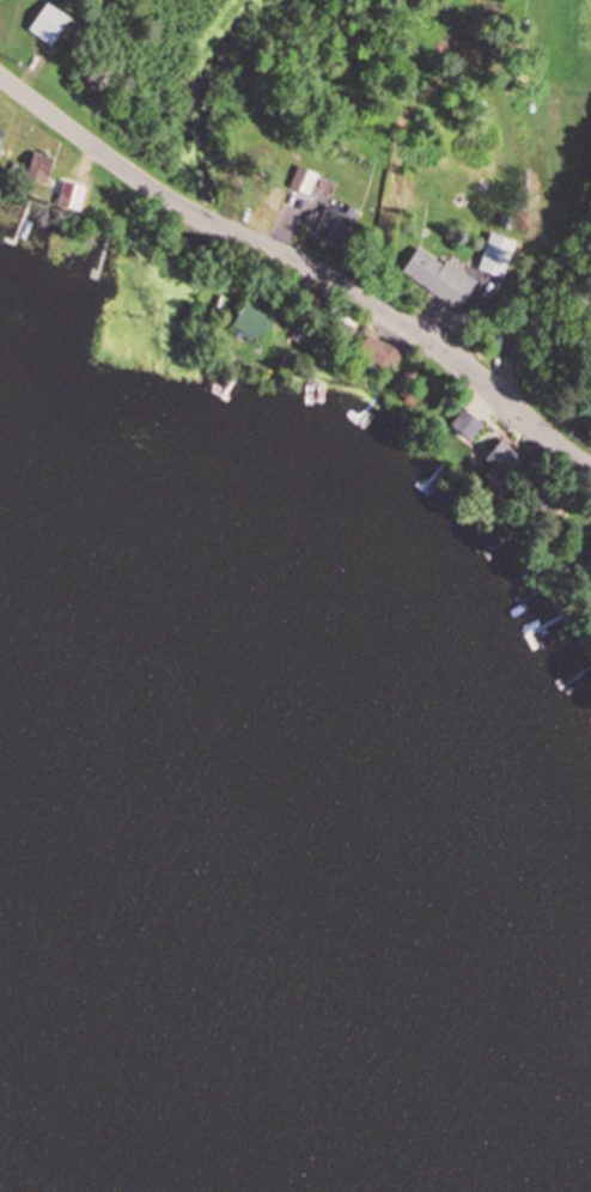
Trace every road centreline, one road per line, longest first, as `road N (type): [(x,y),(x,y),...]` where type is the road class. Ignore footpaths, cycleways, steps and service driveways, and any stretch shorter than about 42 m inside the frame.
road 1 (residential): [(590,463),(513,397),(347,281),(158,194),(0,74)]

